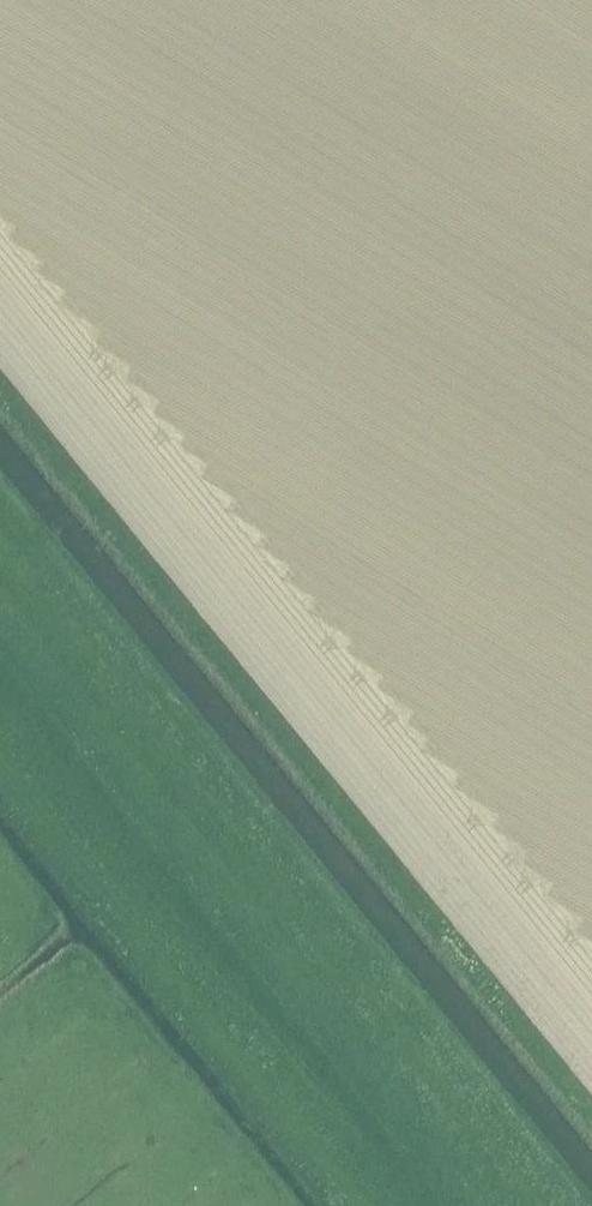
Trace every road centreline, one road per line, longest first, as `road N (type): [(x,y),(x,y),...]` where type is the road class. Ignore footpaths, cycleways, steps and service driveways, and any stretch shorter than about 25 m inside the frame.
road 1 (track): [(0,742),(381,1205)]

